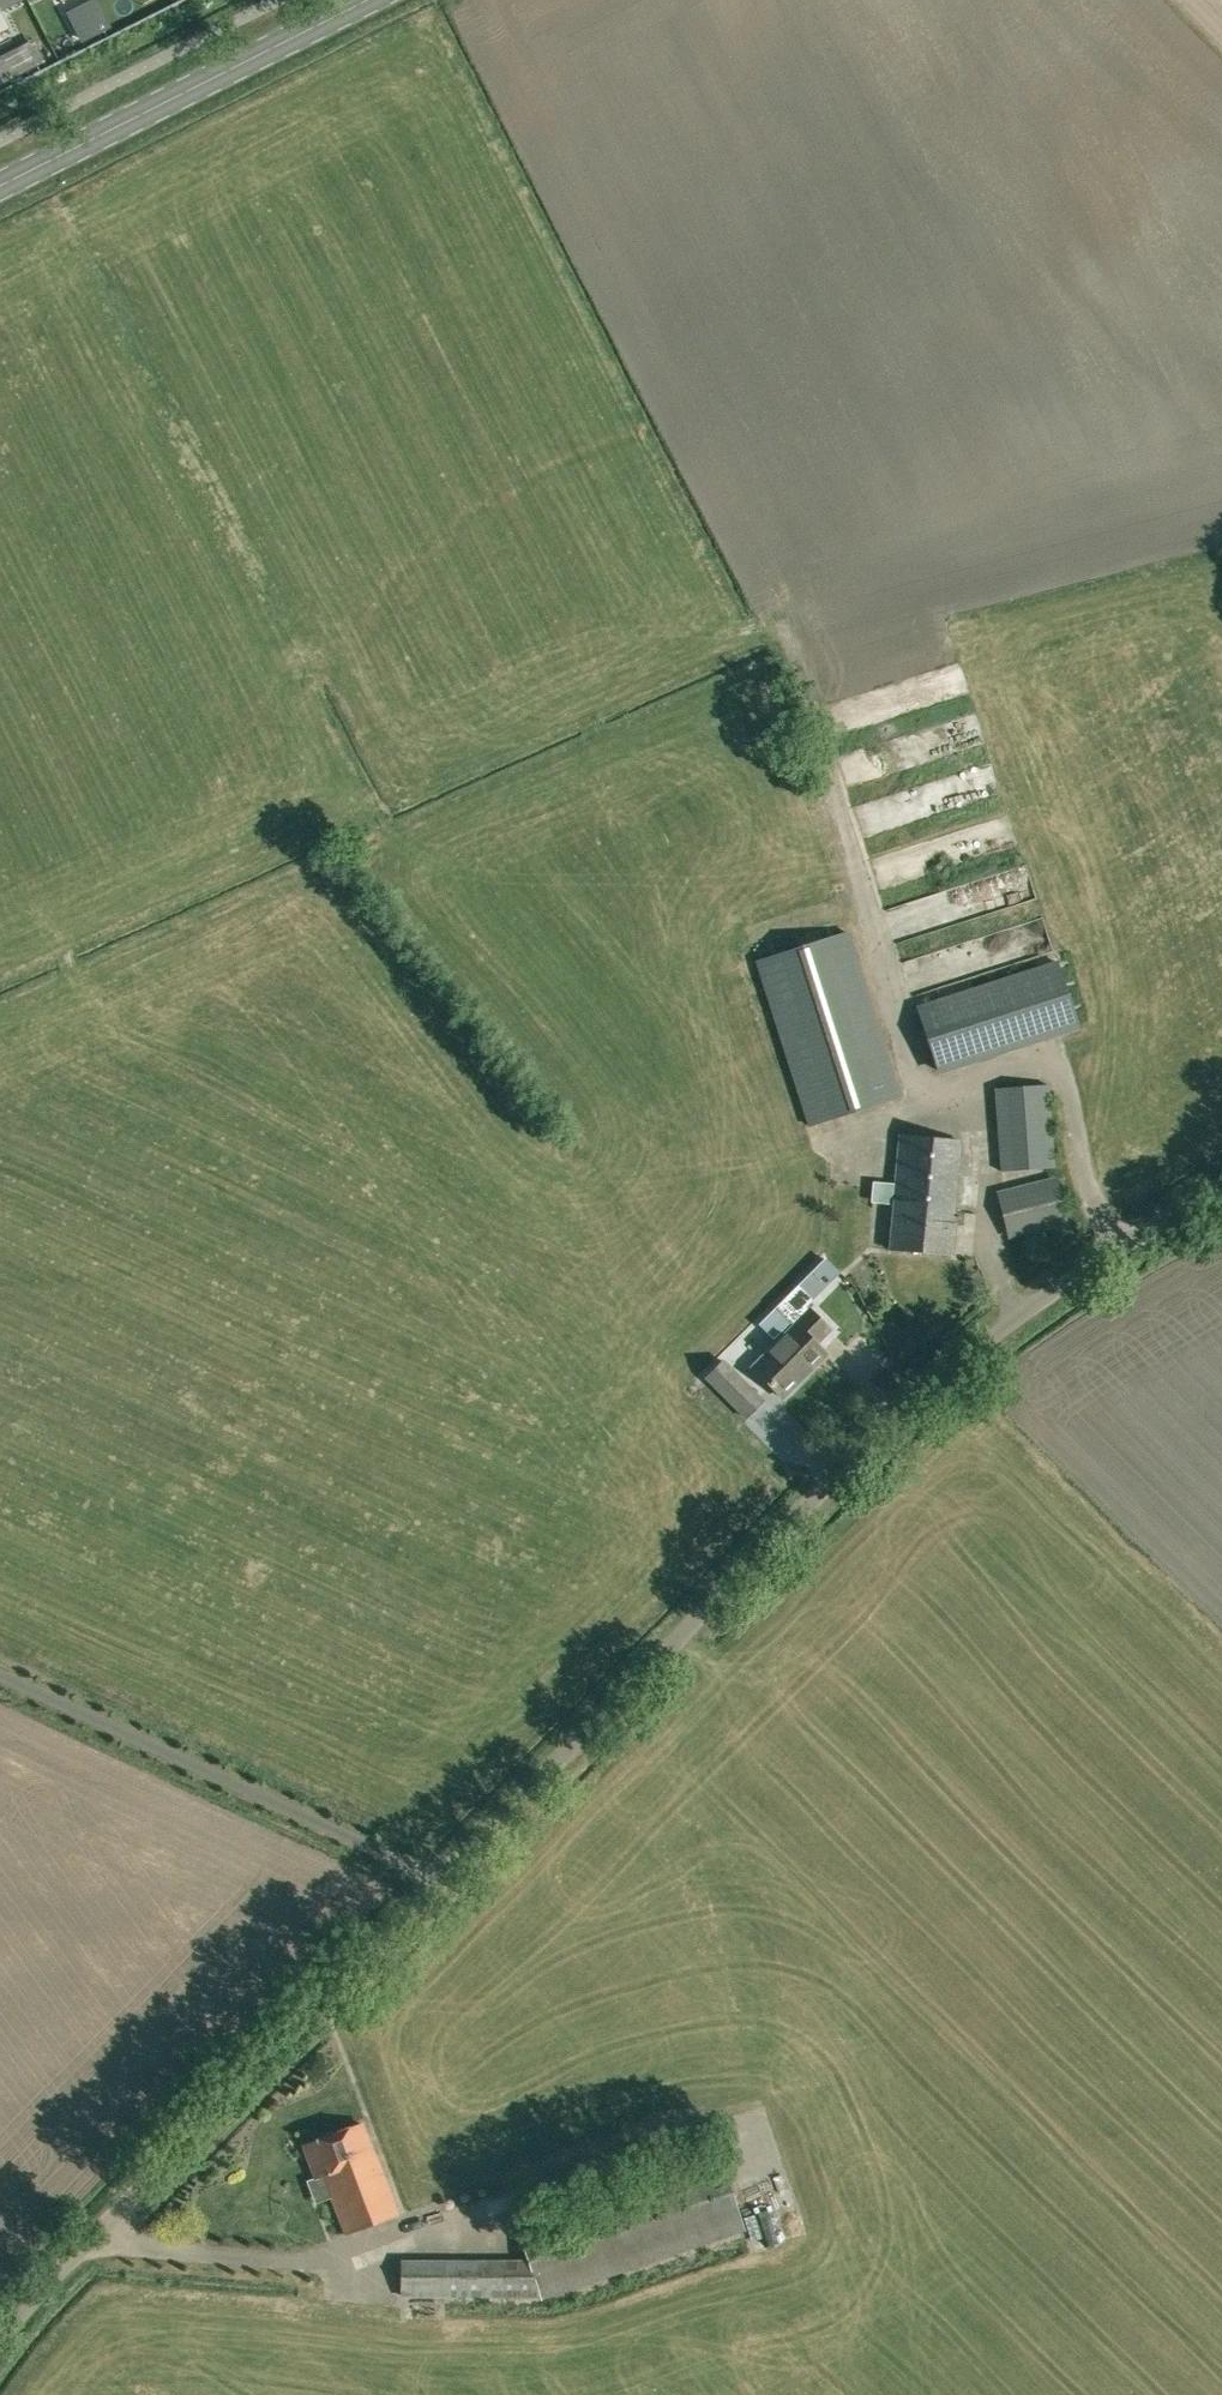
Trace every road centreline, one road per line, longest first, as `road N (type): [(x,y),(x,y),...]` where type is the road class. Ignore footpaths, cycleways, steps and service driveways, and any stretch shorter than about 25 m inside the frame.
road 1 (unclassified): [(0,2344),(98,2231),(439,1883),(965,1360),(1221,1183)]
road 2 (secondary): [(0,187),(369,0)]

